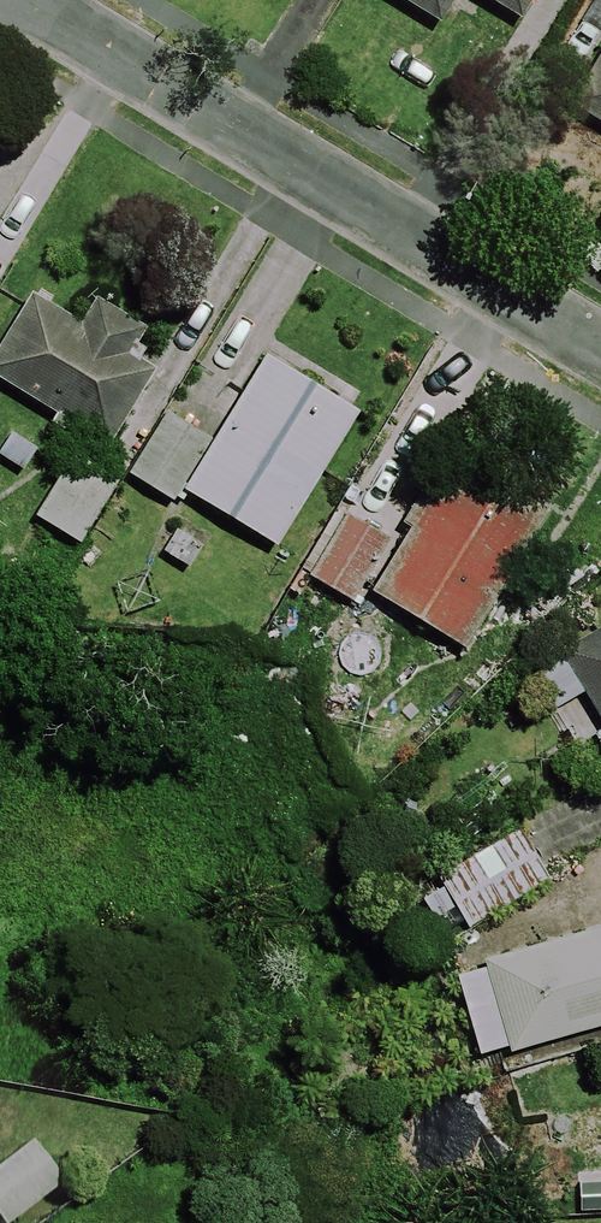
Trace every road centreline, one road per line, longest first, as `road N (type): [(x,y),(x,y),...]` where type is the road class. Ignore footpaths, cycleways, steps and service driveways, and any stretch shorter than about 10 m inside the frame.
road 1 (residential): [(25,0),(600,349)]

